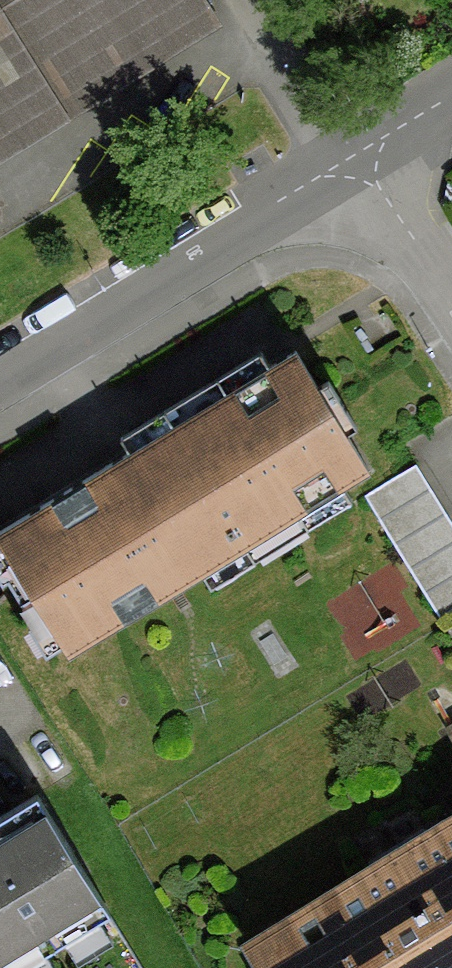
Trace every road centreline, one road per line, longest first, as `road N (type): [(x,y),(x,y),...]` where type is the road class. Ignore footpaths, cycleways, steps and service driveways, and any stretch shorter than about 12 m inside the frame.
road 1 (unclassified): [(0,383),(335,180),(358,154)]
road 2 (unclassified): [(451,295),(358,154)]

